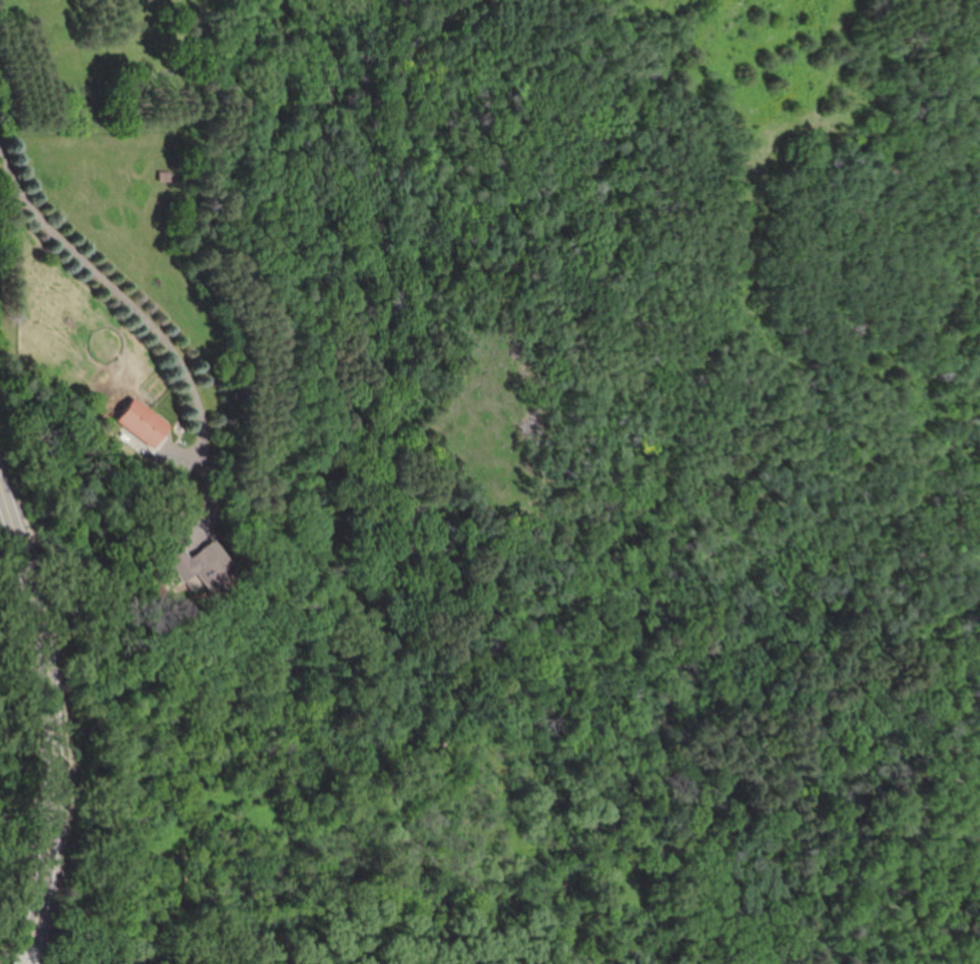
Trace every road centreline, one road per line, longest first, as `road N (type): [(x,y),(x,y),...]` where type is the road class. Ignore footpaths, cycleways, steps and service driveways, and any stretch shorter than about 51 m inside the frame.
road 1 (secondary): [(0,473),(52,678),(45,879)]

